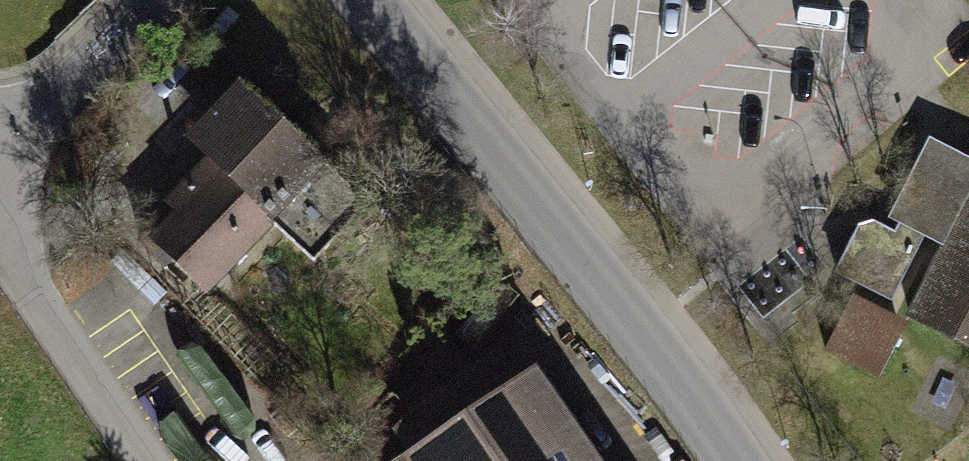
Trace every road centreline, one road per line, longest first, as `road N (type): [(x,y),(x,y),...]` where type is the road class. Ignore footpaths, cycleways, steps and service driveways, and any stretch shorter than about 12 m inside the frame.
road 1 (tertiary): [(366,0),(690,402),(729,460)]
road 2 (residential): [(0,240),(151,460)]
road 3 (residential): [(0,150),(163,0)]

